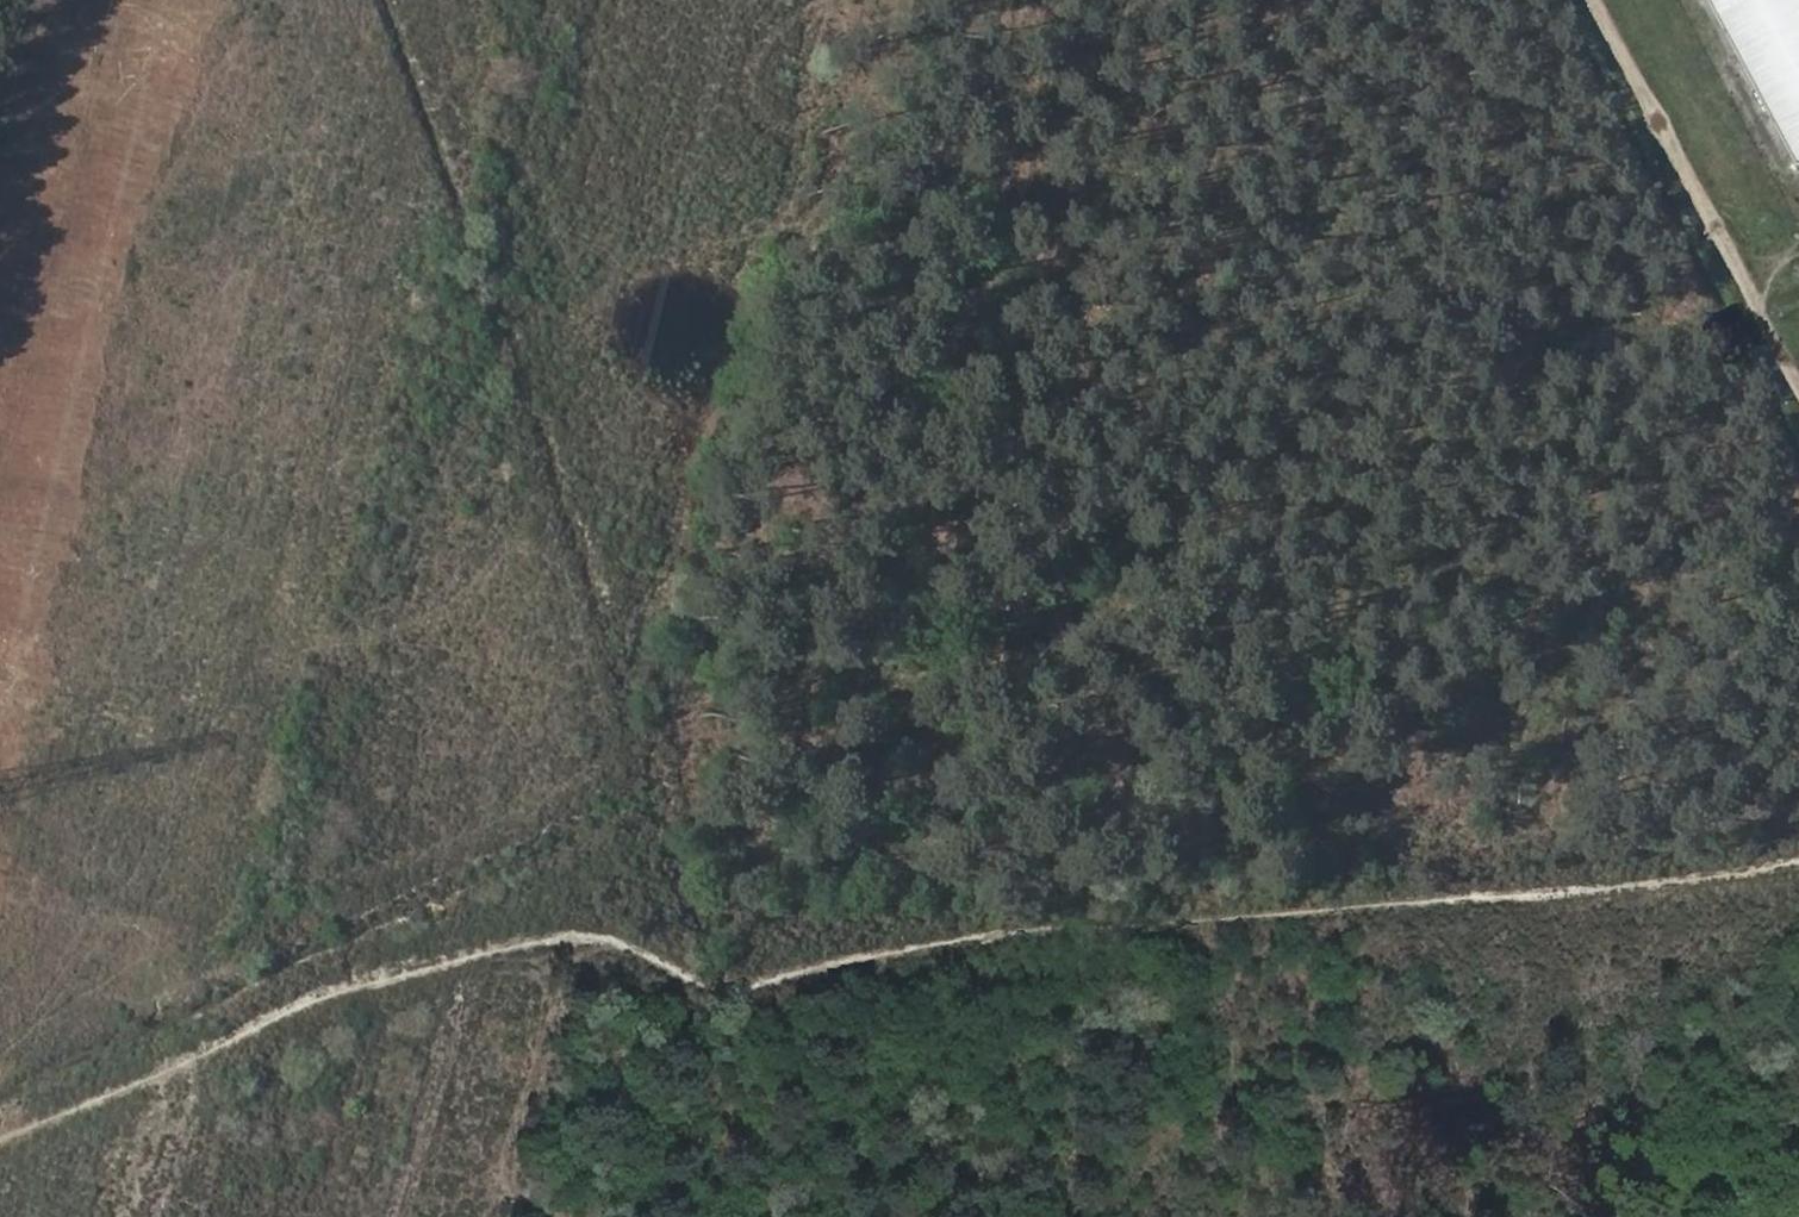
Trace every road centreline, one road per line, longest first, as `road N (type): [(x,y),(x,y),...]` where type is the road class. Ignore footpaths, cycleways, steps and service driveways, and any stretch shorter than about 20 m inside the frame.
road 1 (track): [(1798,254),(1753,285),(1599,0)]

